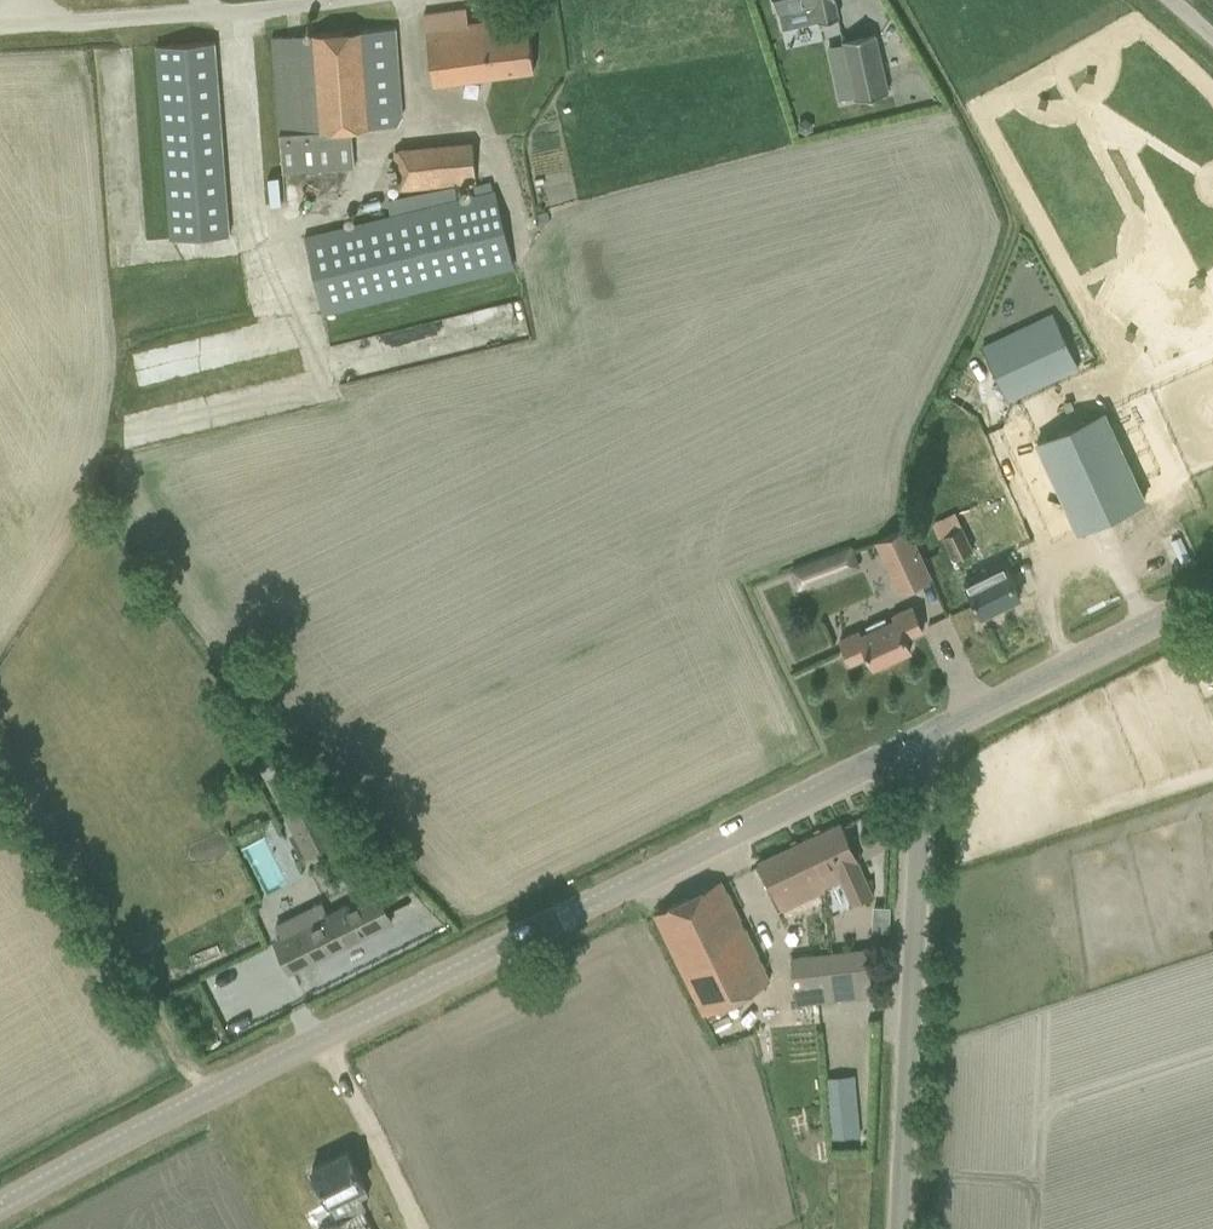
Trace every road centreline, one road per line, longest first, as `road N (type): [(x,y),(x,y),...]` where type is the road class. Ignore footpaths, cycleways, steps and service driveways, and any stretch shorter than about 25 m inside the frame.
road 1 (tertiary): [(0,1205),(905,747)]
road 2 (unclassified): [(898,1228),(917,810),(905,747)]
road 3 (track): [(0,750),(208,1095)]
road 4 (tertiary): [(905,747),(1212,593)]
road 5 (unclassified): [(322,0),(0,28)]

